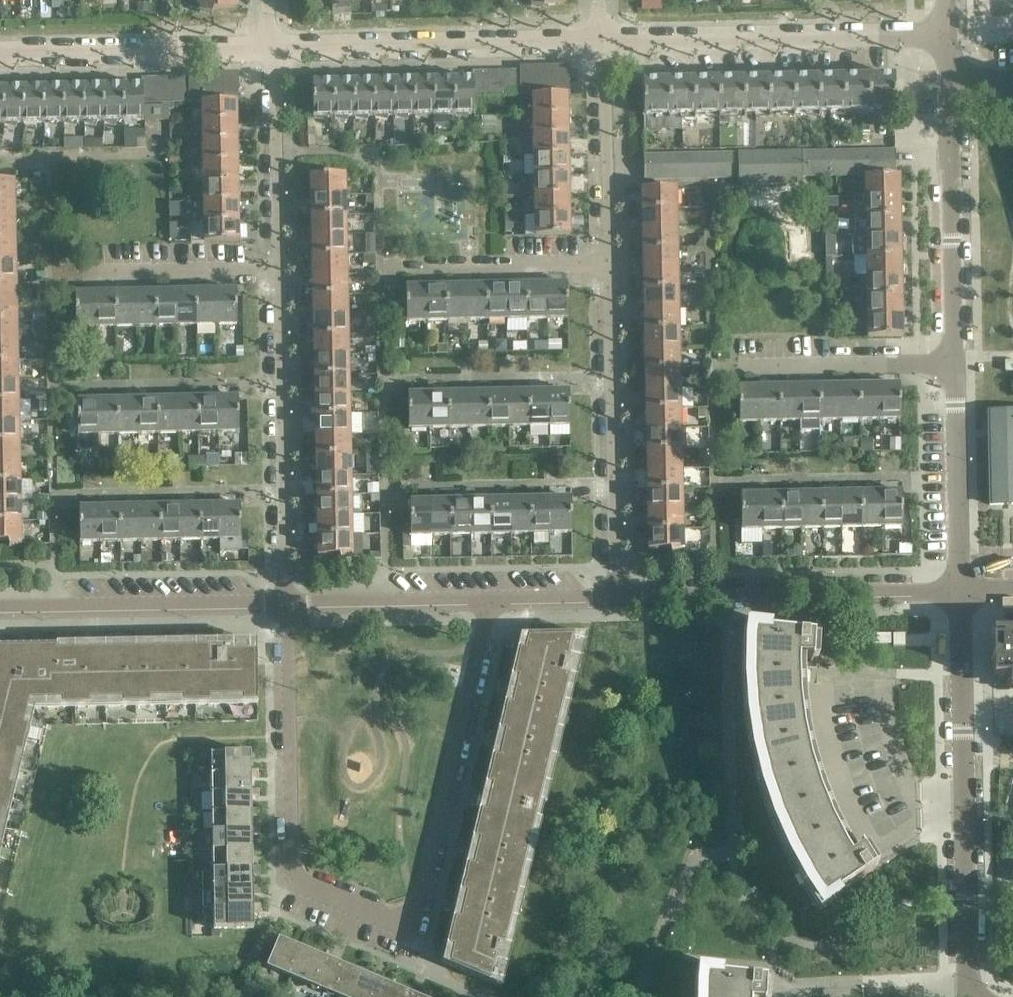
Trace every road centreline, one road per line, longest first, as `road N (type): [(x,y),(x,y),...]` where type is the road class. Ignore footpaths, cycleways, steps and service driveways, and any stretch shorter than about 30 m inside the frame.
road 1 (unclassified): [(488,602),(409,923),(291,876),(278,606)]
road 2 (residential): [(278,606),(269,51)]
road 3 (residential): [(617,600),(606,46)]
road 4 (residential): [(953,594),(949,73)]
road 5 (residential): [(964,984),(954,904),(953,594)]
road 6 (residential): [(949,37),(606,46)]
road 7 (residential): [(606,46),(269,51)]
road 8 (residential): [(953,594),(617,600)]
road 9 (residential): [(278,606),(0,610)]
road 10 (residential): [(269,51),(0,53)]
road 11 (residential): [(488,602),(278,606)]
road 12 (residential): [(617,600),(488,602)]

